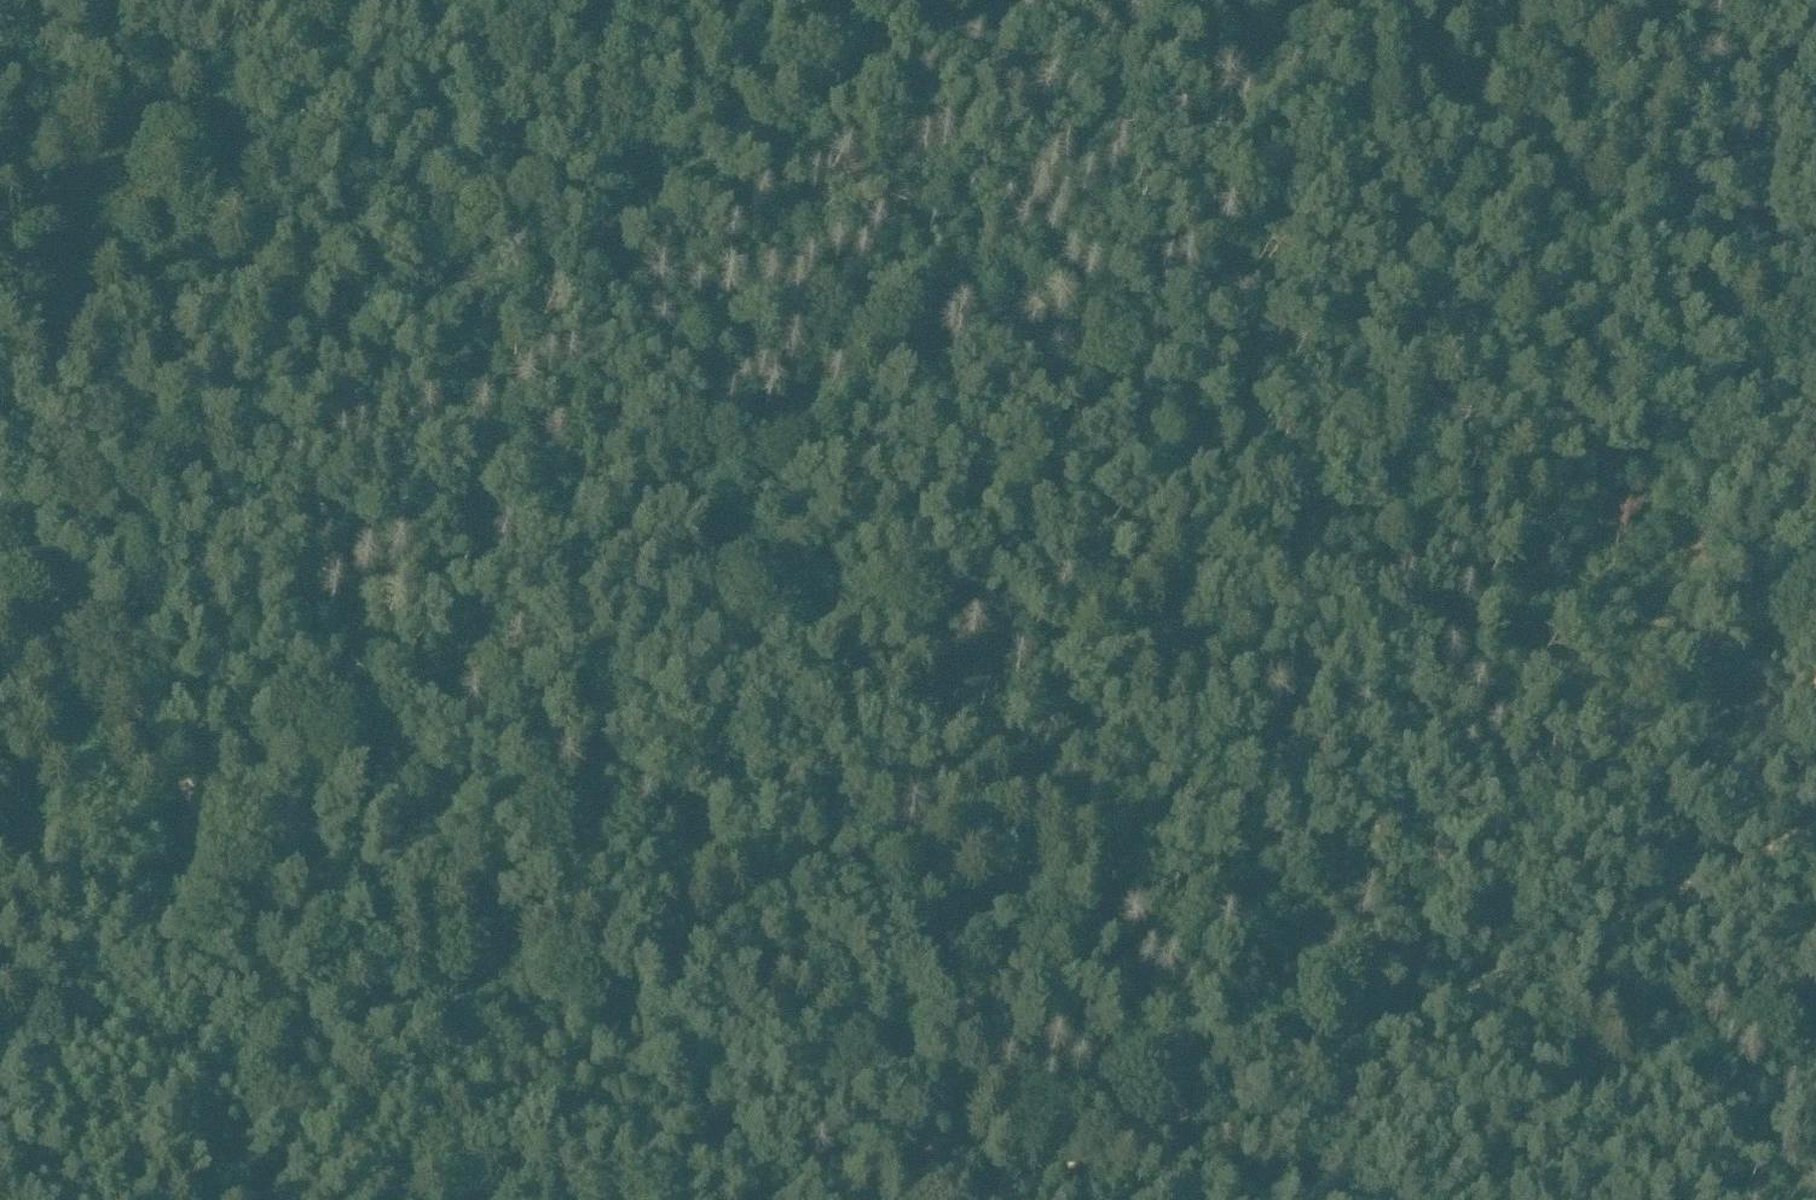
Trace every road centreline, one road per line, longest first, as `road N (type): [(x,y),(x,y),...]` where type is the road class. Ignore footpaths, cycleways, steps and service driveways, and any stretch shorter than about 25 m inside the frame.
road 1 (track): [(1815,824),(994,1199)]
road 2 (track): [(323,1199),(180,776),(51,580),(0,542)]

